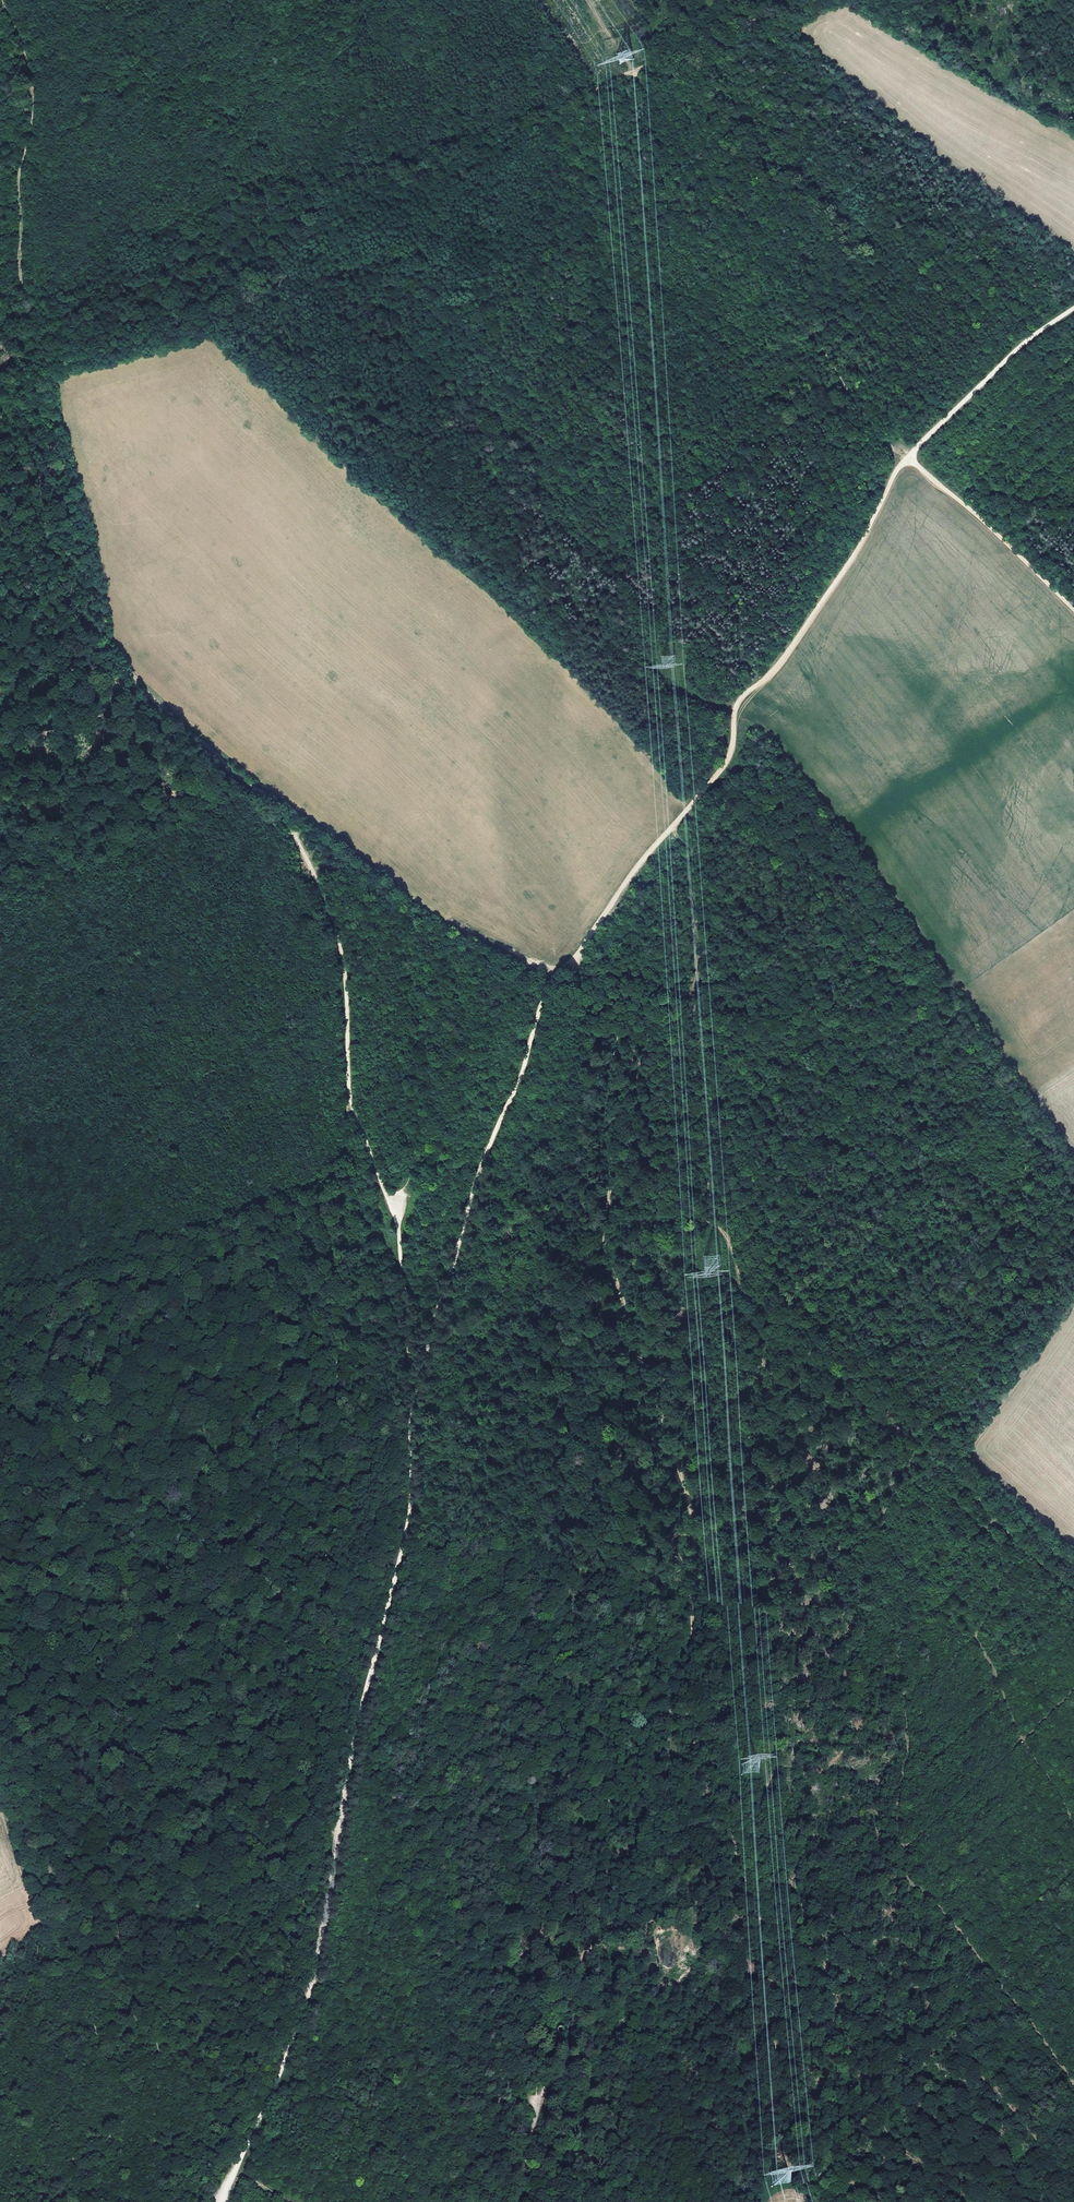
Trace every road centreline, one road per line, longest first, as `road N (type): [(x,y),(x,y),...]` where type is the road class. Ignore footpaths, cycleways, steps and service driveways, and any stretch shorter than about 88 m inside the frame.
road 1 (track): [(407,1423),(488,1153),(524,1075),(548,988),(731,755),(743,700),(775,671),(870,532),(904,462)]
road 2 (track): [(1073,2195),(999,2052),(955,2028),(907,1899),(897,1798),(908,1731),(896,1679),(903,1567),(886,1532),(886,1515),(909,1477),(907,1439),(932,1465),(963,1463),(1073,1566)]
road 3 (track): [(312,1977),(331,1666),(330,1314),(351,1110)]
road 4 (track): [(407,1423),(400,1234),(351,1110),(346,965),(330,913),(290,828),(252,788),(124,698),(115,659)]
road 5 (track): [(223,2201),(308,2005),(409,1490),(407,1423)]
road 6 (track): [(691,1721),(688,1595),(697,1537),(608,1241),(619,1042),(574,959)]
road 7 (track): [(637,68),(359,196),(0,320)]
road 8 (track): [(1039,2201),(1018,2172),(935,2115),(781,1913),(737,1845),(691,1721)]
road 9 (track): [(0,1717),(30,1758),(37,1786),(22,1803),(65,1916),(88,2057),(8,2201)]
road 10 (track): [(904,462),(774,281),(637,68)]
road 11 (track): [(115,659),(31,312)]
road 12 (track): [(31,312),(18,190),(33,85),(4,0)]
road 13 (track): [(904,1881),(934,1897),(1073,2085)]
road 14 (track): [(1073,309),(1007,358),(904,462)]
road 15 (track): [(904,462),(1073,611)]
road 16 (track): [(622,1738),(601,1904),(607,1929)]
road 17 (track): [(543,2092),(572,1971),(607,1929)]
road 18 (track): [(607,1929),(612,1985),(584,2050),(569,2026),(555,2021)]
road 19 (track): [(0,580),(115,659)]

